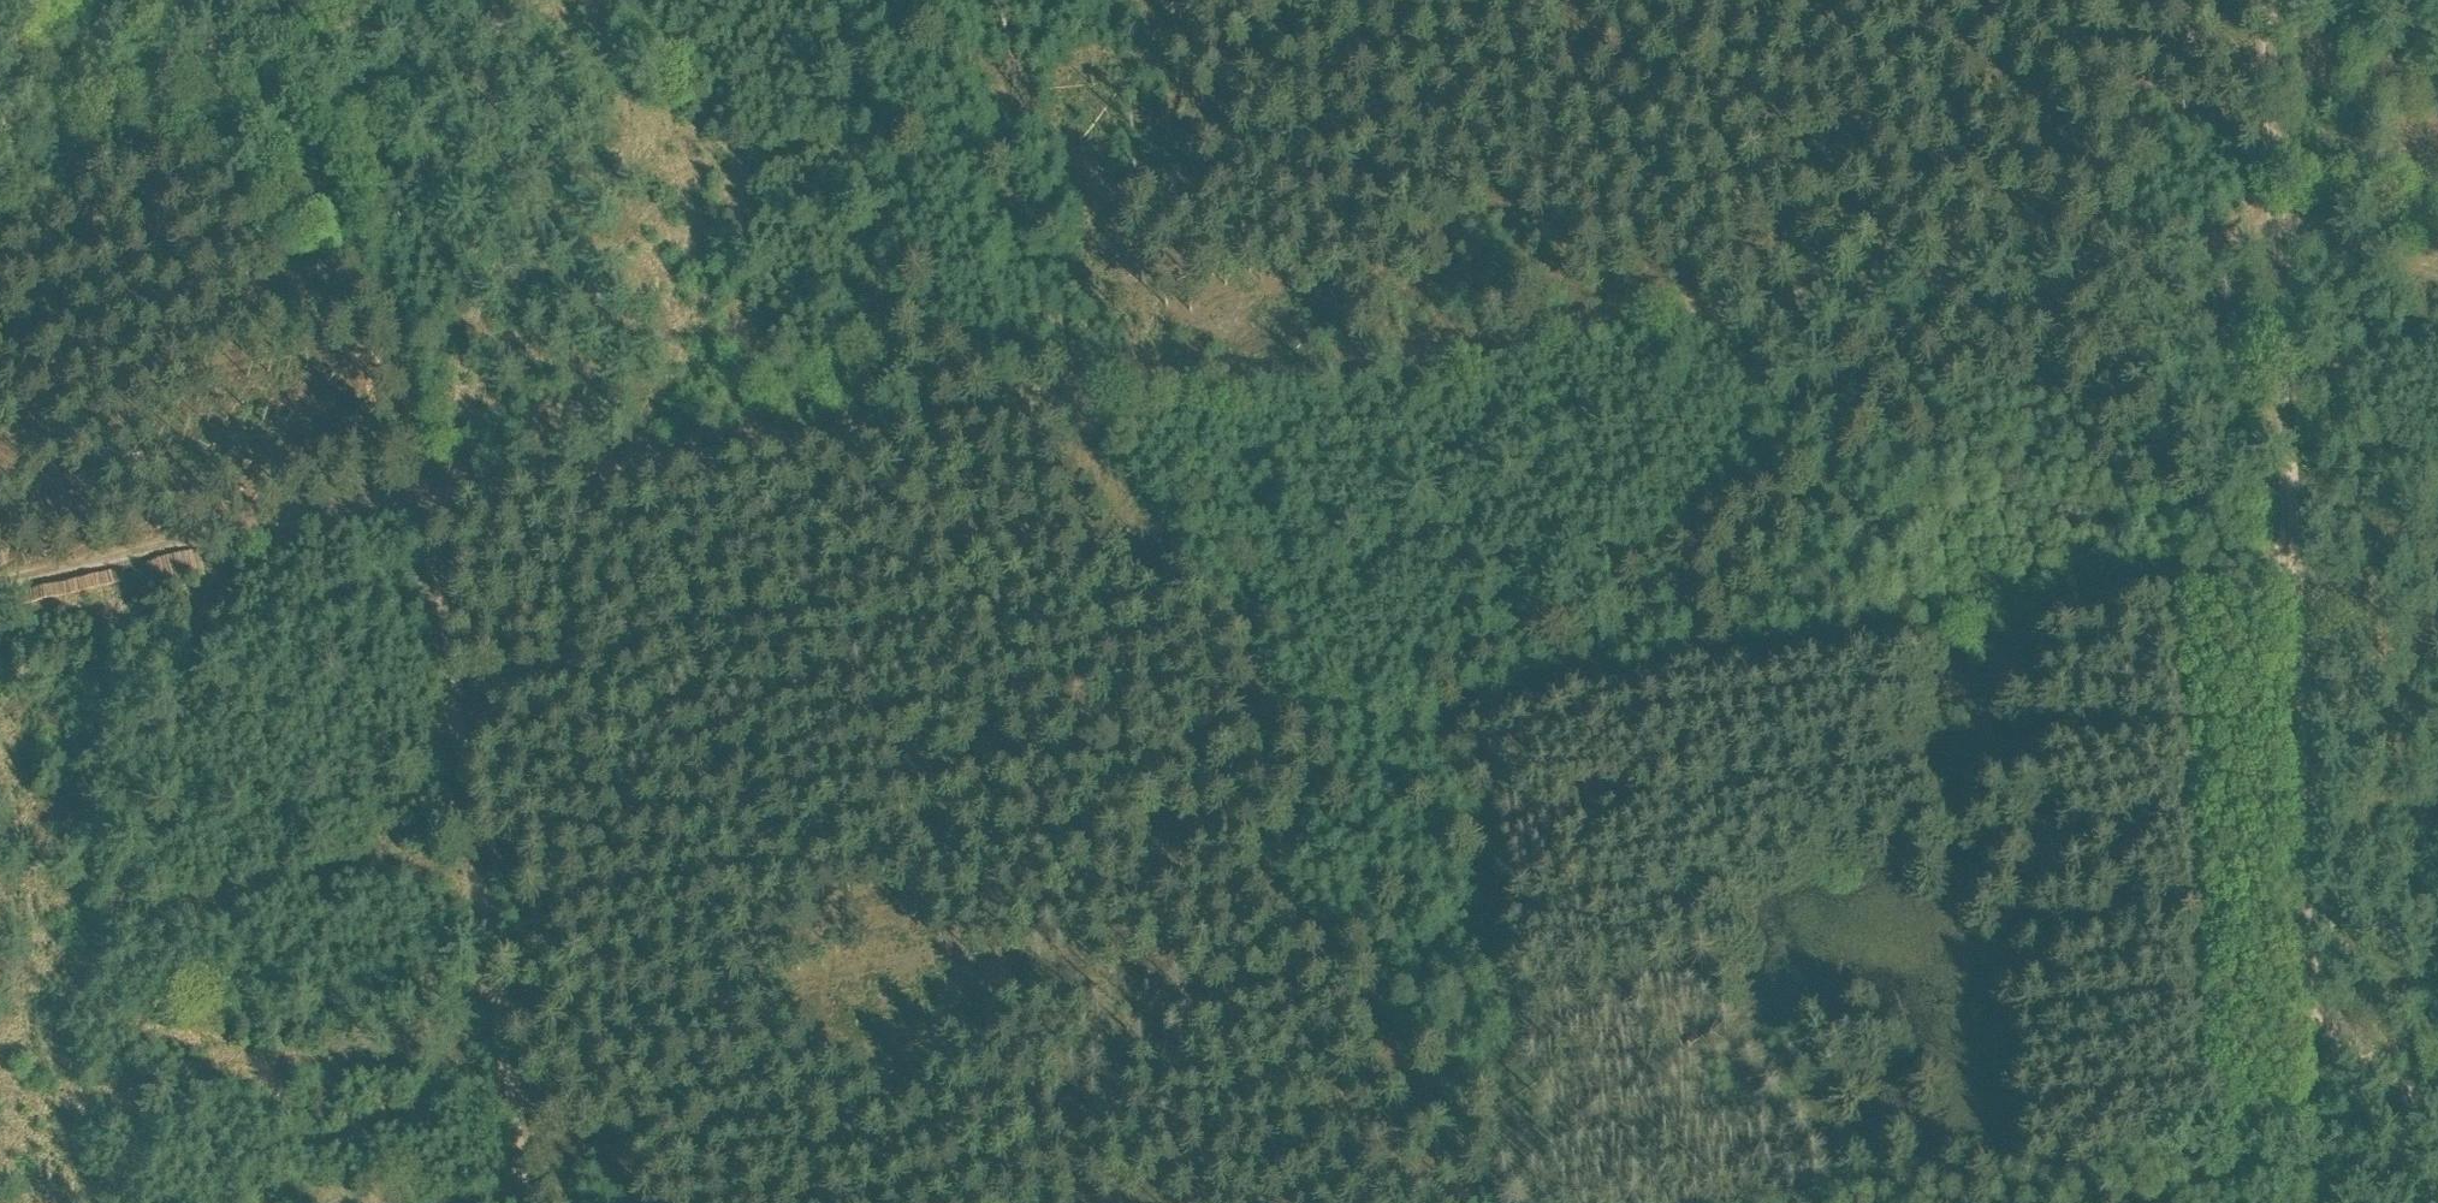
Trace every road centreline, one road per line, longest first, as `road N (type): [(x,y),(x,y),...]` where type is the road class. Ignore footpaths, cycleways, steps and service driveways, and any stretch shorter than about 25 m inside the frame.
road 1 (track): [(2278,227),(426,497)]
road 2 (track): [(2278,227),(2302,958),(2327,1022),(2368,1066),(2437,1117)]
road 3 (track): [(426,497),(535,1202)]
road 4 (track): [(426,497),(0,582)]
road 5 (track): [(2267,0),(2278,227)]
road 6 (track): [(2437,273),(2278,227)]

